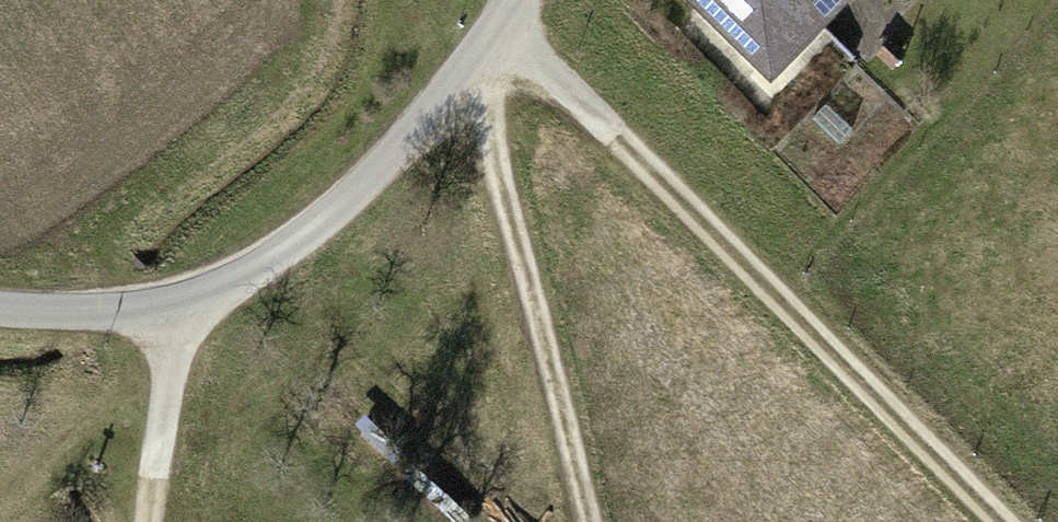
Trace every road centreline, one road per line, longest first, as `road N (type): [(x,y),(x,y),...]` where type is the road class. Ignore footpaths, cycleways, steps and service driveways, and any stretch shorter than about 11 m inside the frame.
road 1 (track): [(499,16),(1002,521)]
road 2 (unclassified): [(0,305),(34,311),(181,300),(268,264),(461,74),(510,0)]
road 3 (track): [(461,74),(571,521)]
road 4 (track): [(153,521),(181,300)]

